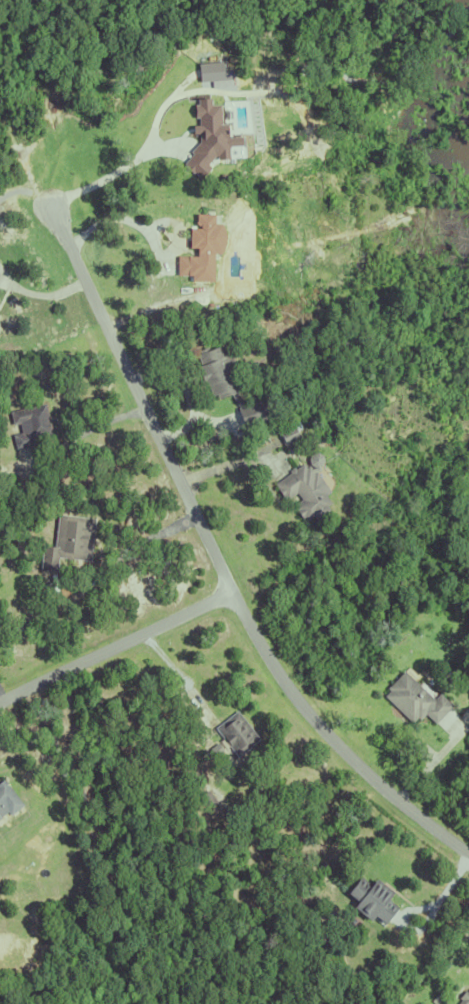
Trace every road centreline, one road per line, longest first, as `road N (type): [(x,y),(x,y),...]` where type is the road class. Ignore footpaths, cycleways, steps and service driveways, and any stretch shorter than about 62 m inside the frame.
road 1 (residential): [(228,590),(136,410),(33,171)]
road 2 (residential): [(228,590),(280,681),(330,740),(397,805),(468,853)]
road 3 (residential): [(0,702),(228,590)]

